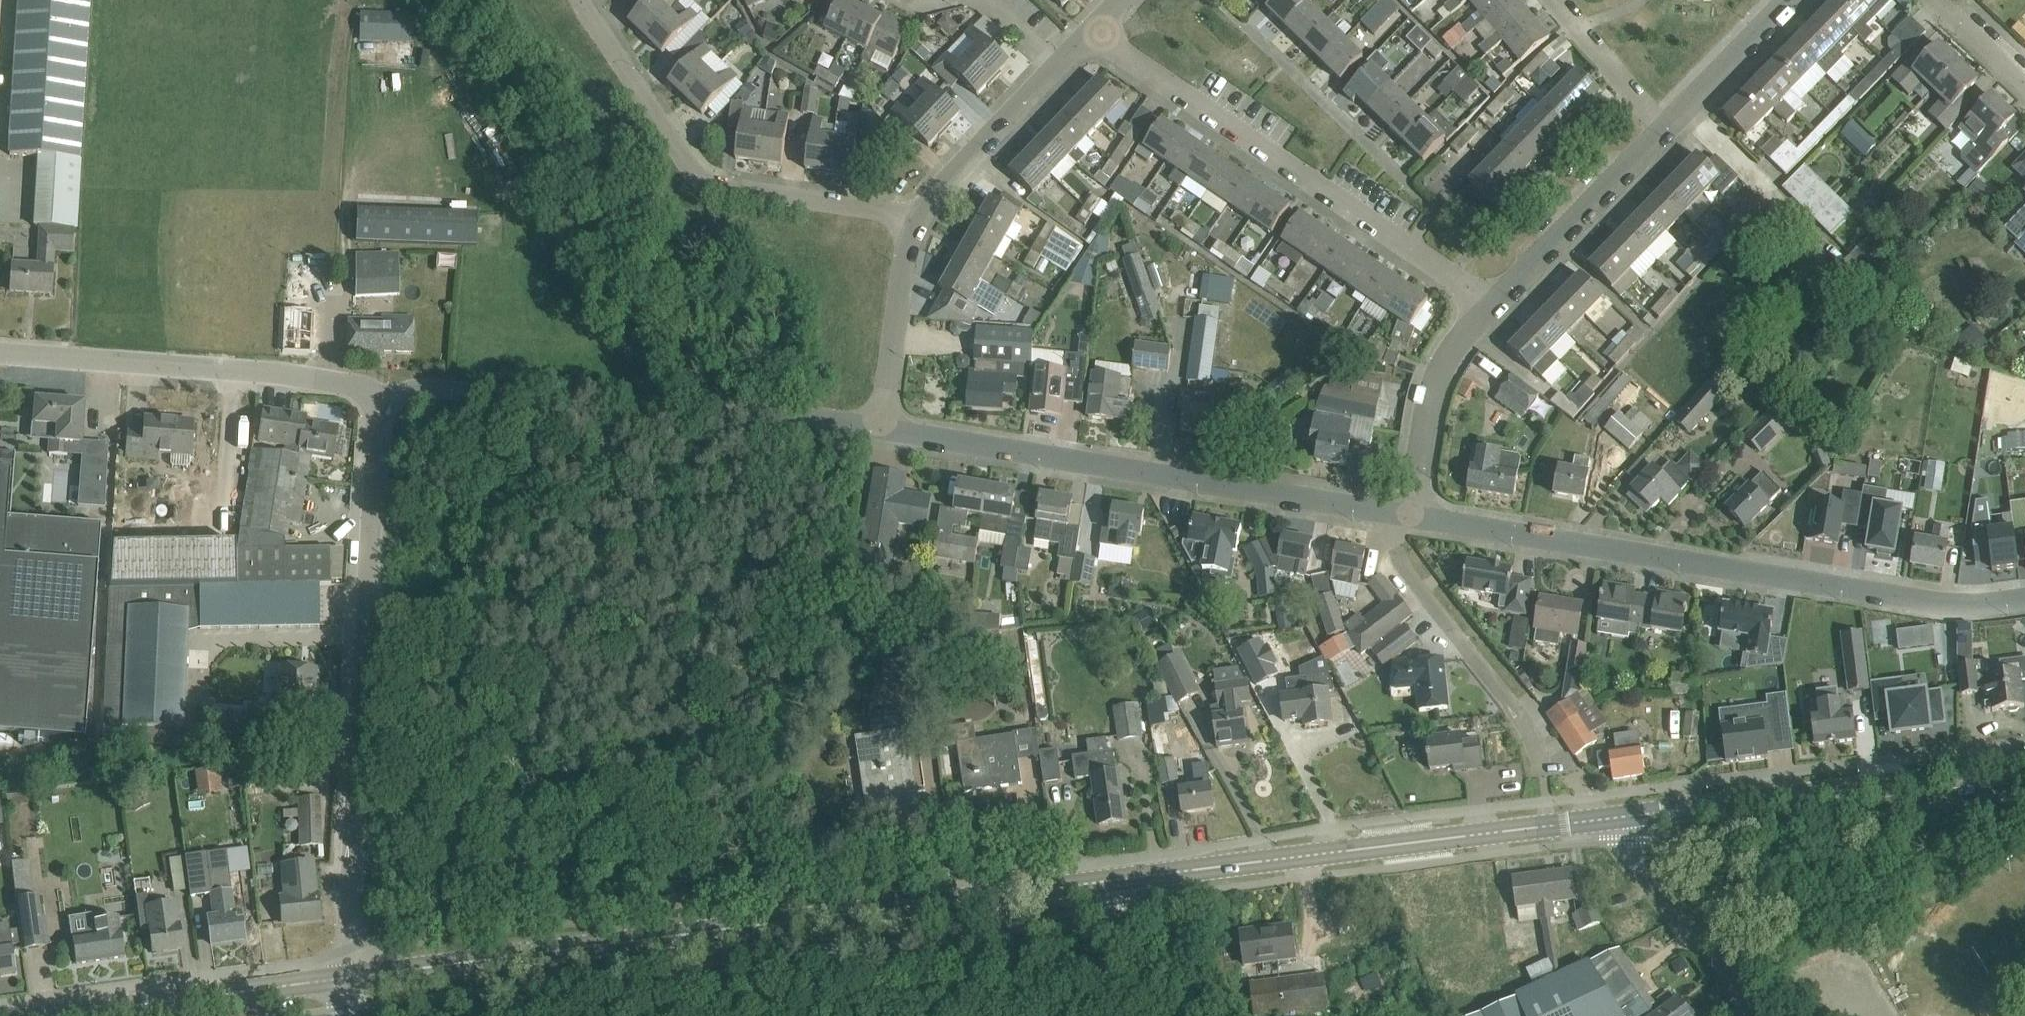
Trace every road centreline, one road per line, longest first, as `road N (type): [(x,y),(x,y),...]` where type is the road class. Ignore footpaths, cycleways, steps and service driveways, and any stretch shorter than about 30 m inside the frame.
road 1 (tertiary): [(350,978),(1108,880)]
road 2 (residential): [(2024,602),(1936,603),(1416,517)]
road 3 (unclassified): [(350,978),(384,389)]
road 4 (residential): [(1385,514),(882,433)]
road 5 (tertiary): [(1108,880),(1610,820)]
road 6 (unclassified): [(882,433),(384,389)]
road 7 (residential): [(1506,305),(1095,33)]
road 8 (residential): [(922,218),(707,176),(639,89),(592,0)]
road 9 (tertiary): [(1610,820),(2024,773)]
road 10 (unclassified): [(384,389),(0,361)]
road 11 (tertiary): [(37,1015),(350,978)]
road 12 (residential): [(1547,778),(1540,743),(1413,577),(1385,514)]
road 13 (unclassified): [(1763,1015),(1610,820)]
road 14 (residential): [(1506,305),(1590,228),(1675,134)]
road 15 (residential): [(1416,517),(1445,375),(1506,305)]
road 16 (residential): [(882,433),(908,249),(922,218)]
road 17 (residential): [(922,218),(1057,70)]
road 18 (residential): [(1675,134),(1810,0)]
road 19 (residential): [(1675,134),(1558,0)]
road 20 (unclassified): [(1155,1015),(1122,942),(1108,880)]

